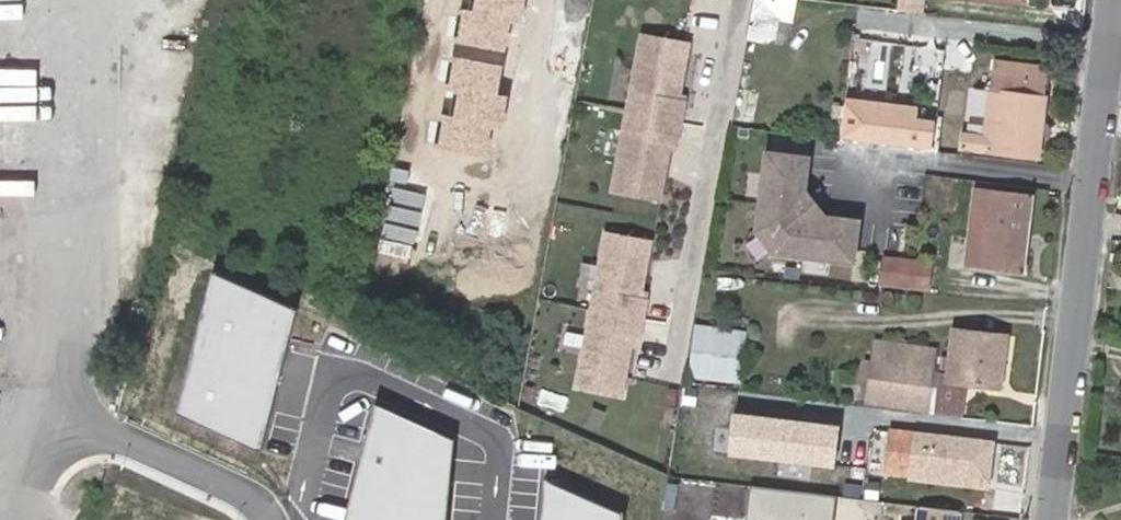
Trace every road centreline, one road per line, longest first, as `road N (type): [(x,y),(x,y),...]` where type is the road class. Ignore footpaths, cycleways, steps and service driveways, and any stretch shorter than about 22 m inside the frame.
road 1 (residential): [(1052,519),(1114,0)]
road 2 (residential): [(674,356),(738,0)]

